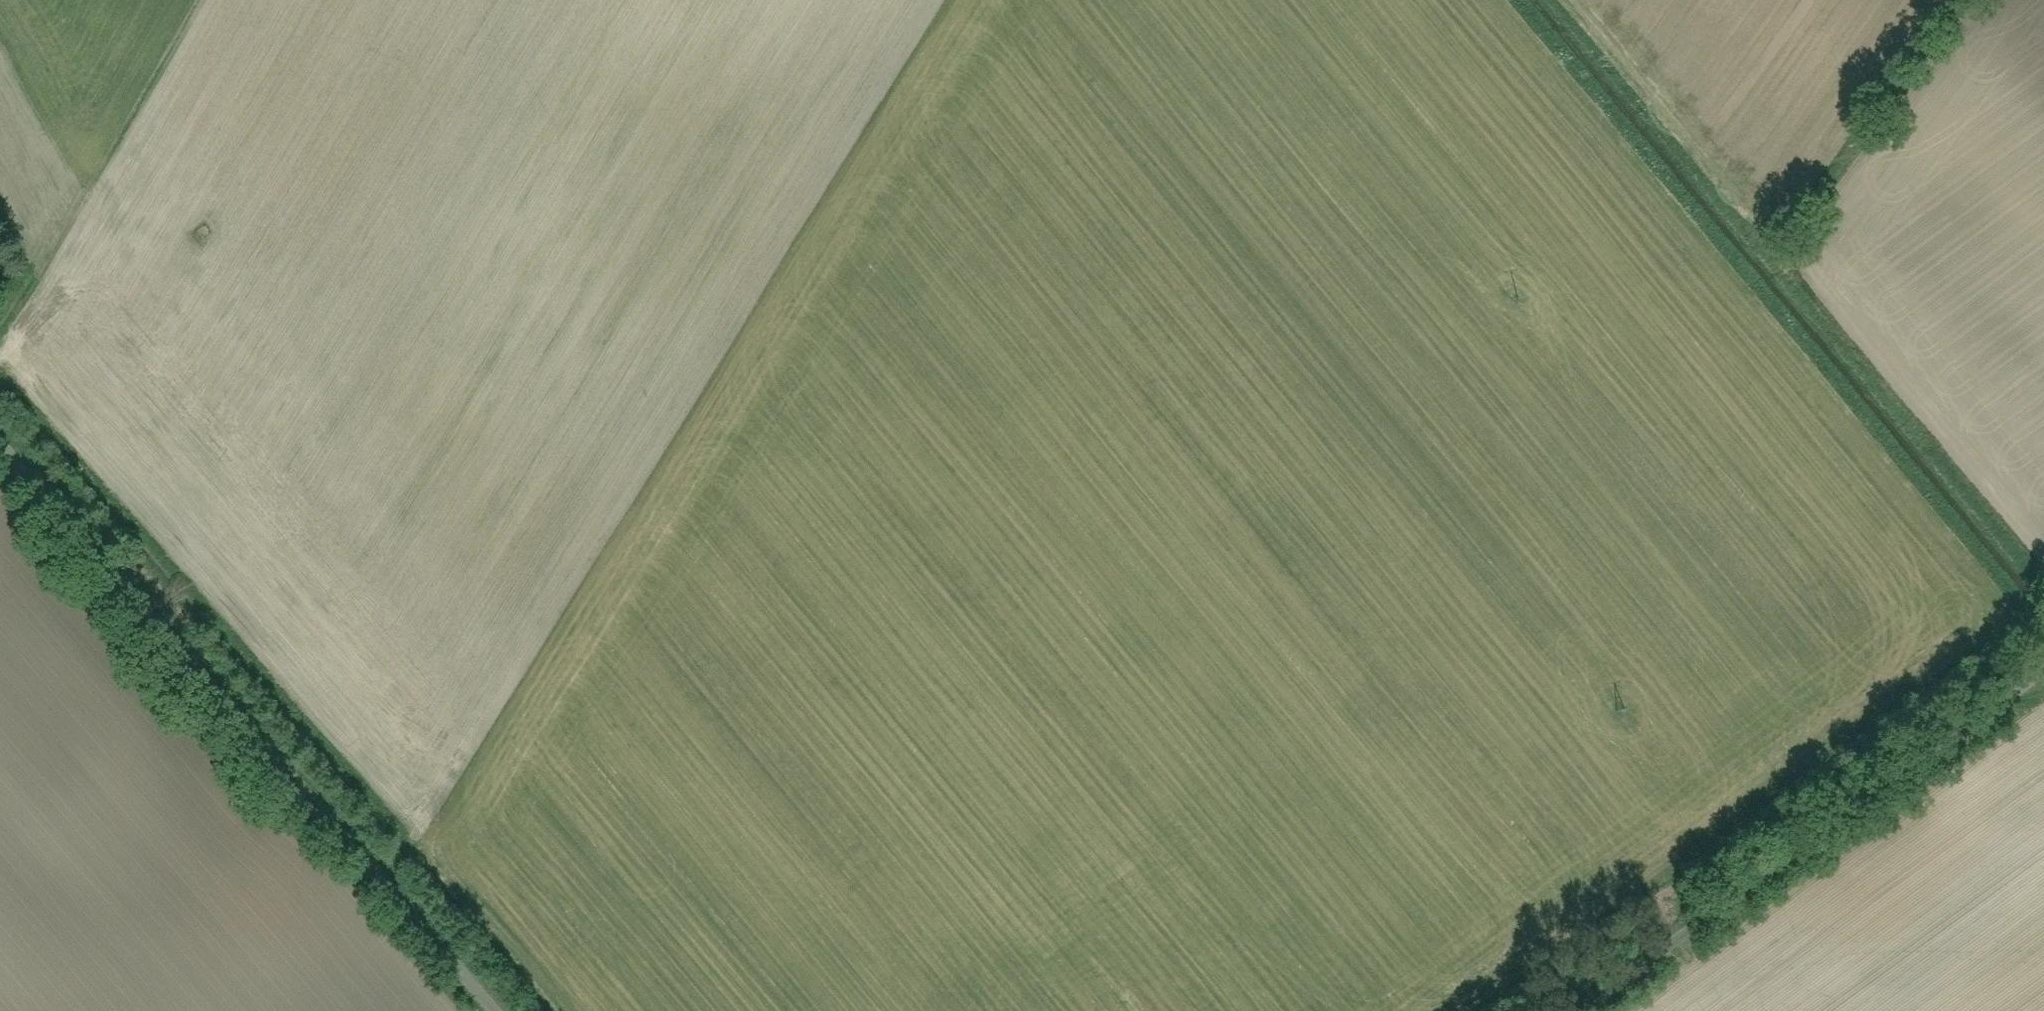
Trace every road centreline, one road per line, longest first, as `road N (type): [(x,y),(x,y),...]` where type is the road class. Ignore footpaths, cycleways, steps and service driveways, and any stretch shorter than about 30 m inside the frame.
road 1 (unclassified): [(0,448),(493,1010)]
road 2 (unclassified): [(1586,1010),(2043,676)]

